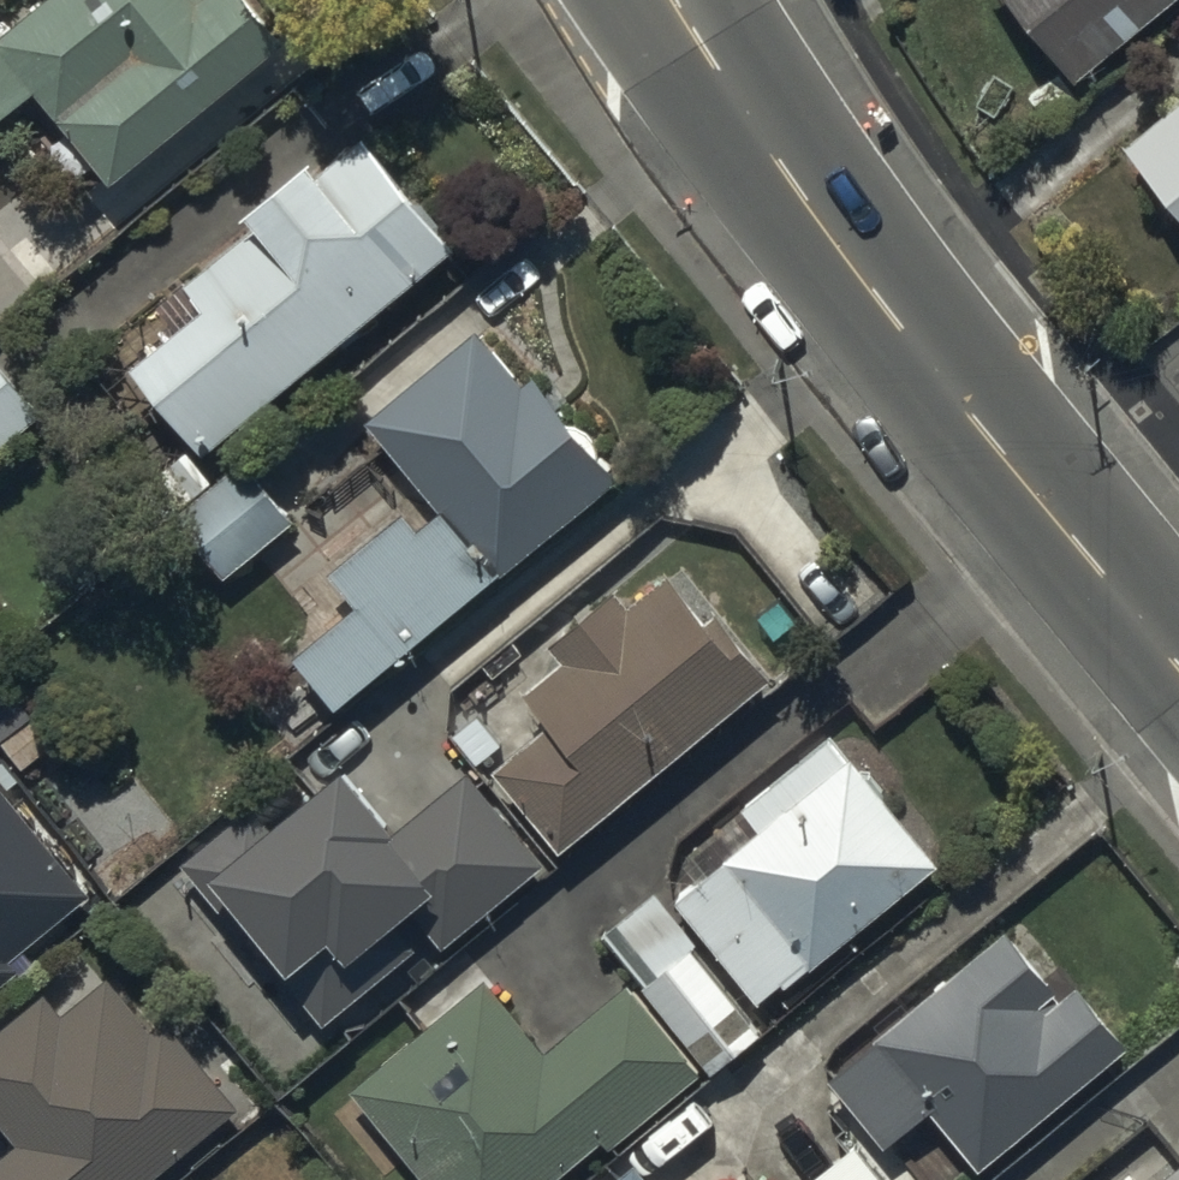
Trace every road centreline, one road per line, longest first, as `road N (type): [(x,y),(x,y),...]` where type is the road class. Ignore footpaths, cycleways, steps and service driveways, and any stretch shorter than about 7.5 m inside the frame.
road 1 (secondary): [(1037,500),(803,196),(676,0)]
road 2 (secondary): [(1178,669),(1037,500)]
road 3 (residential): [(1178,379),(1037,500)]

